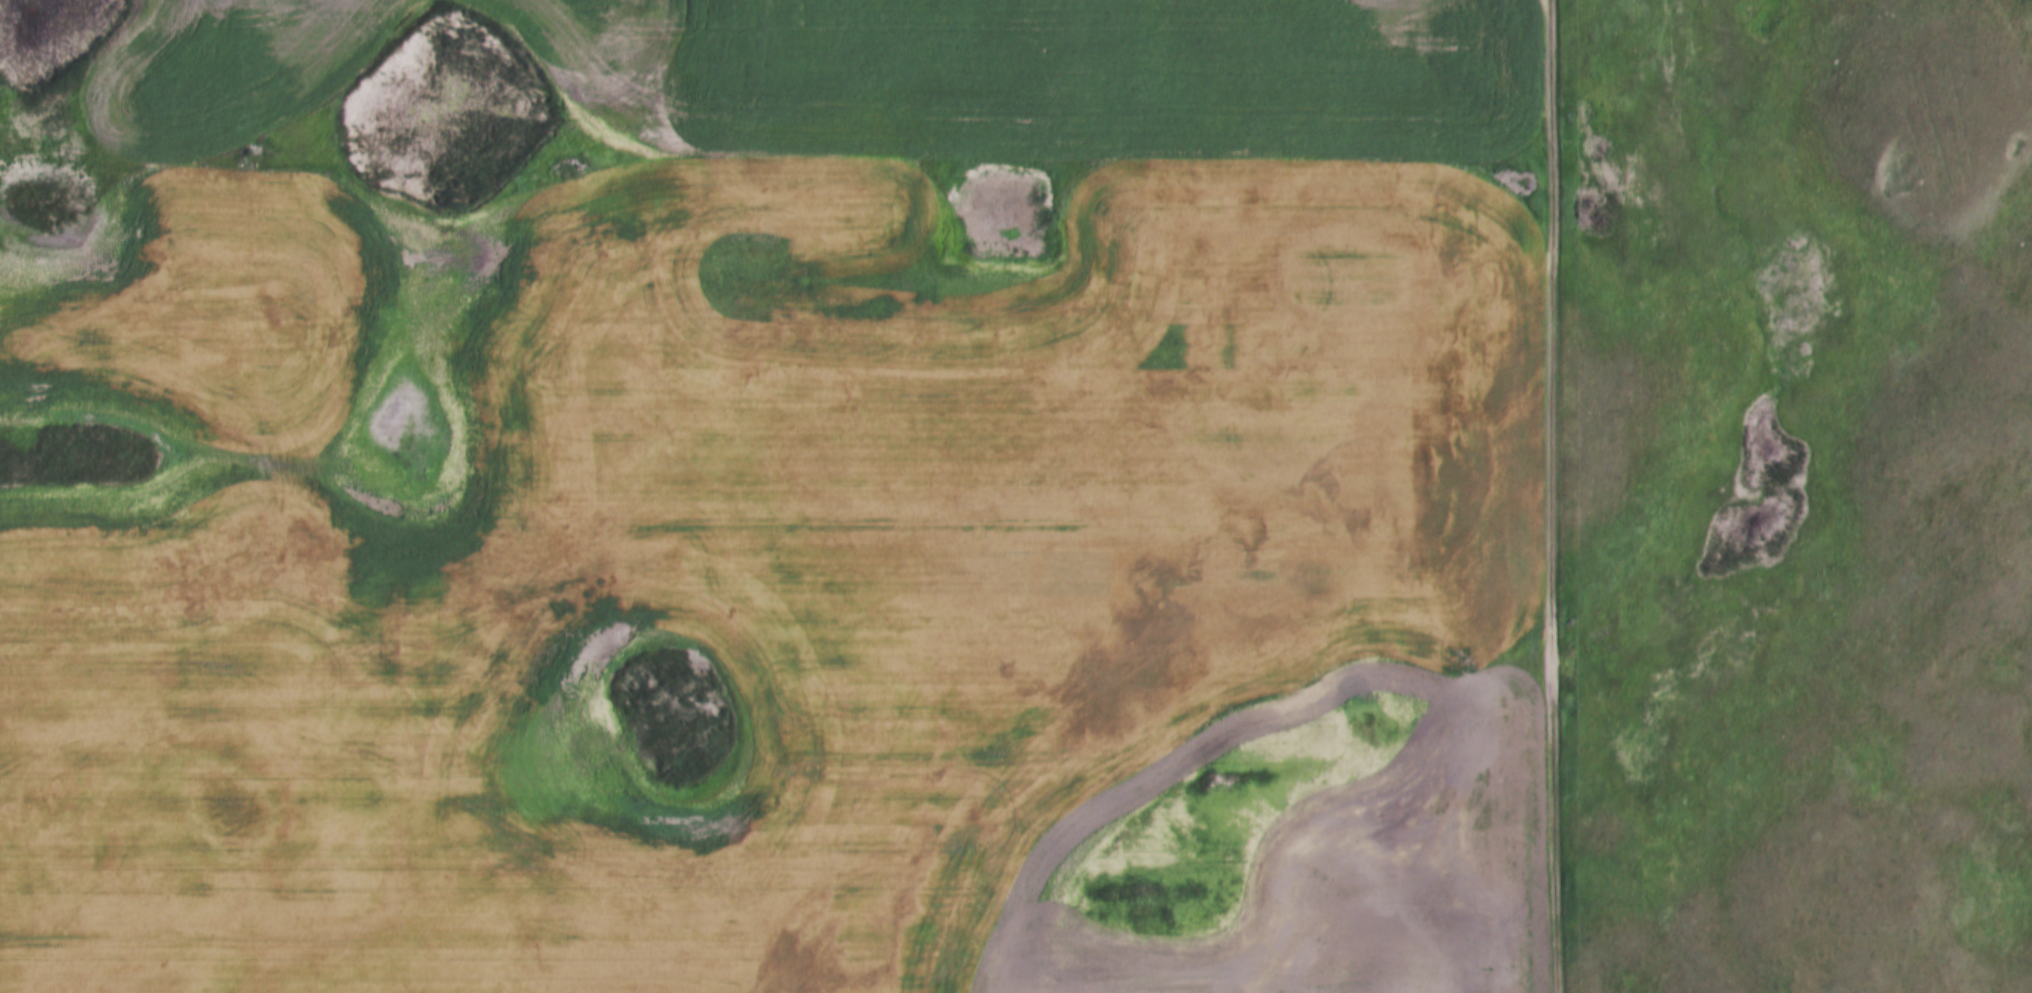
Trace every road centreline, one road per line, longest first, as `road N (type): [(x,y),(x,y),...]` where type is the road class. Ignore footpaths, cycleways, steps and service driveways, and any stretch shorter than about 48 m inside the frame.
road 1 (track): [(1560,992),(1550,356),(1555,0)]

